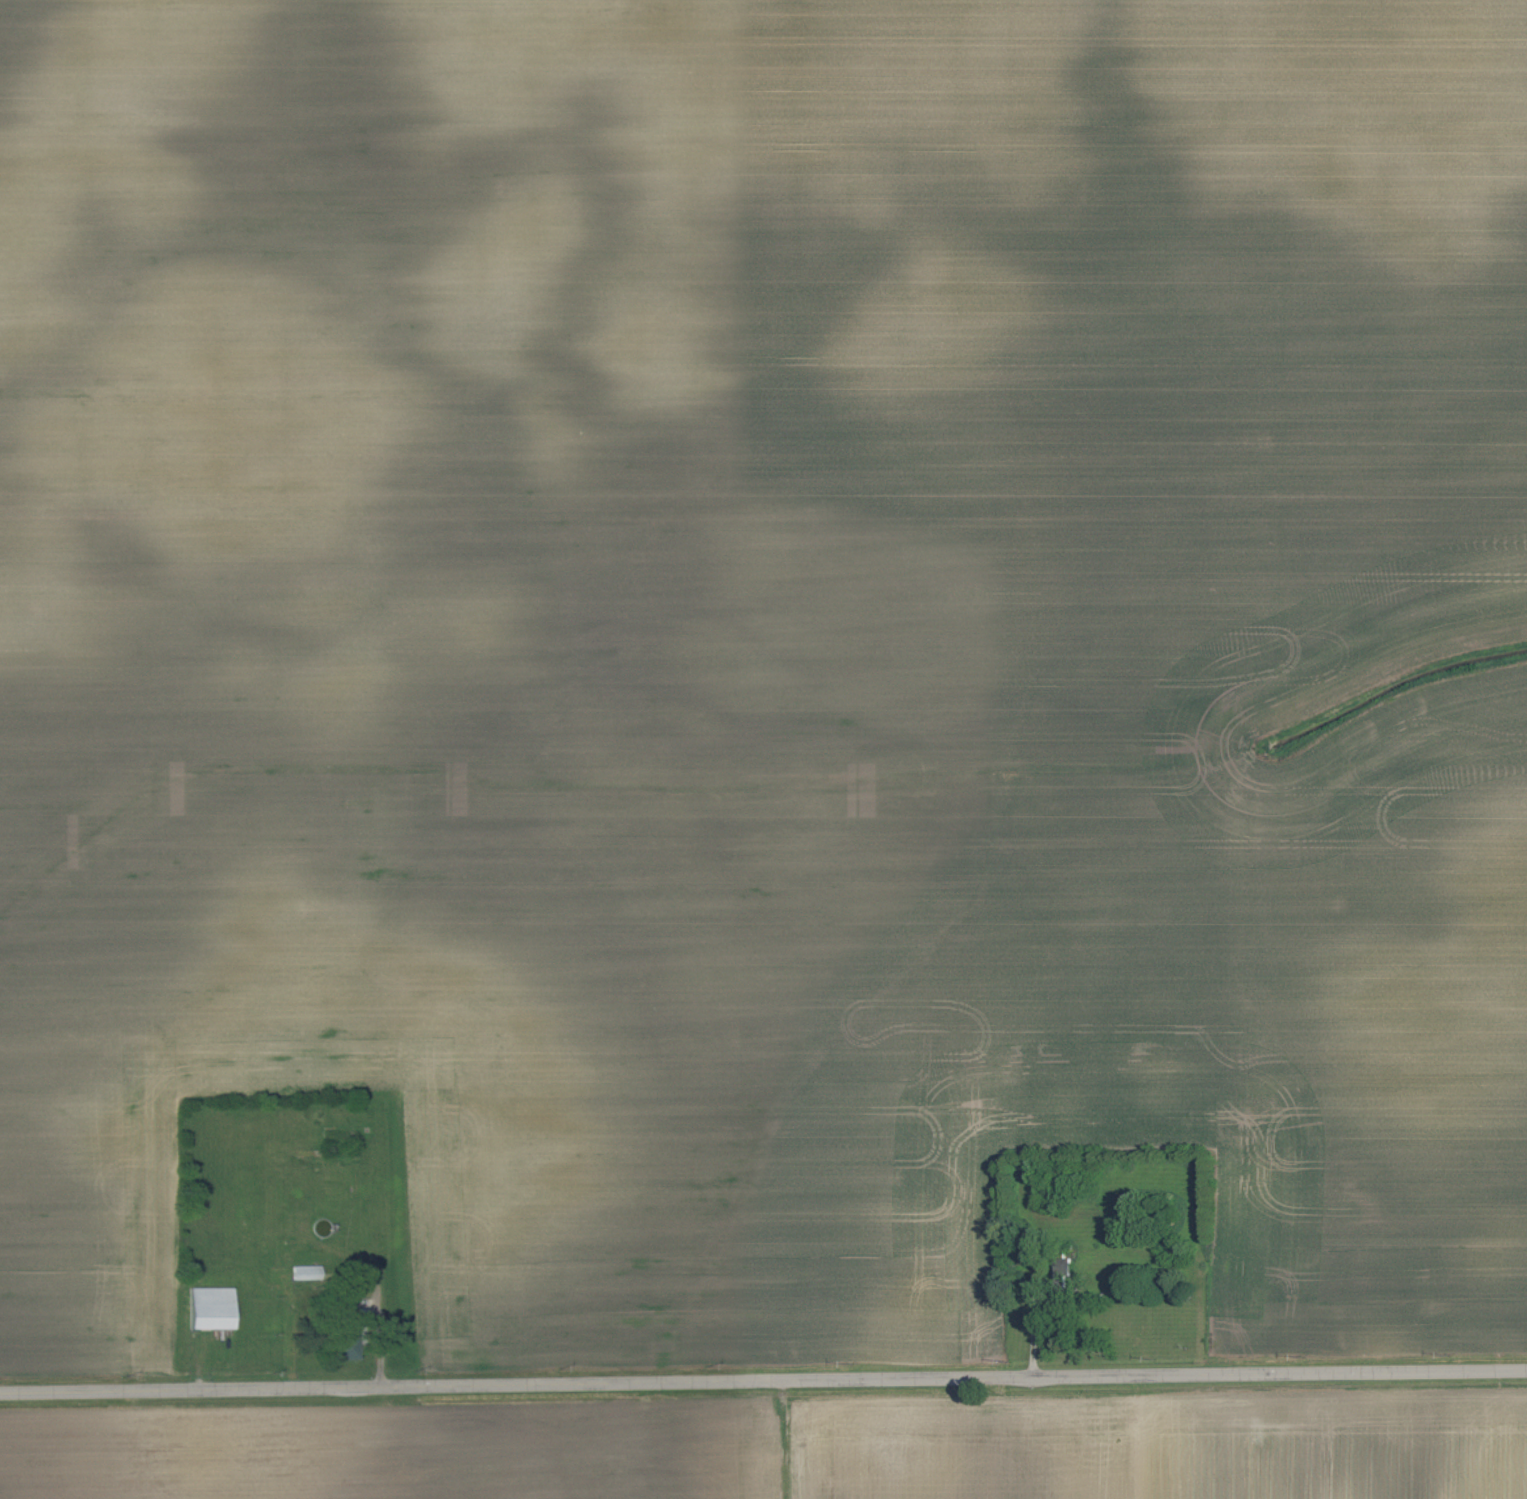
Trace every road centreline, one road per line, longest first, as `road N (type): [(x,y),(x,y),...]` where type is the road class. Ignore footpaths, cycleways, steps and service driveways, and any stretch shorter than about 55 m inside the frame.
road 1 (residential): [(0,1392),(1526,1371)]

